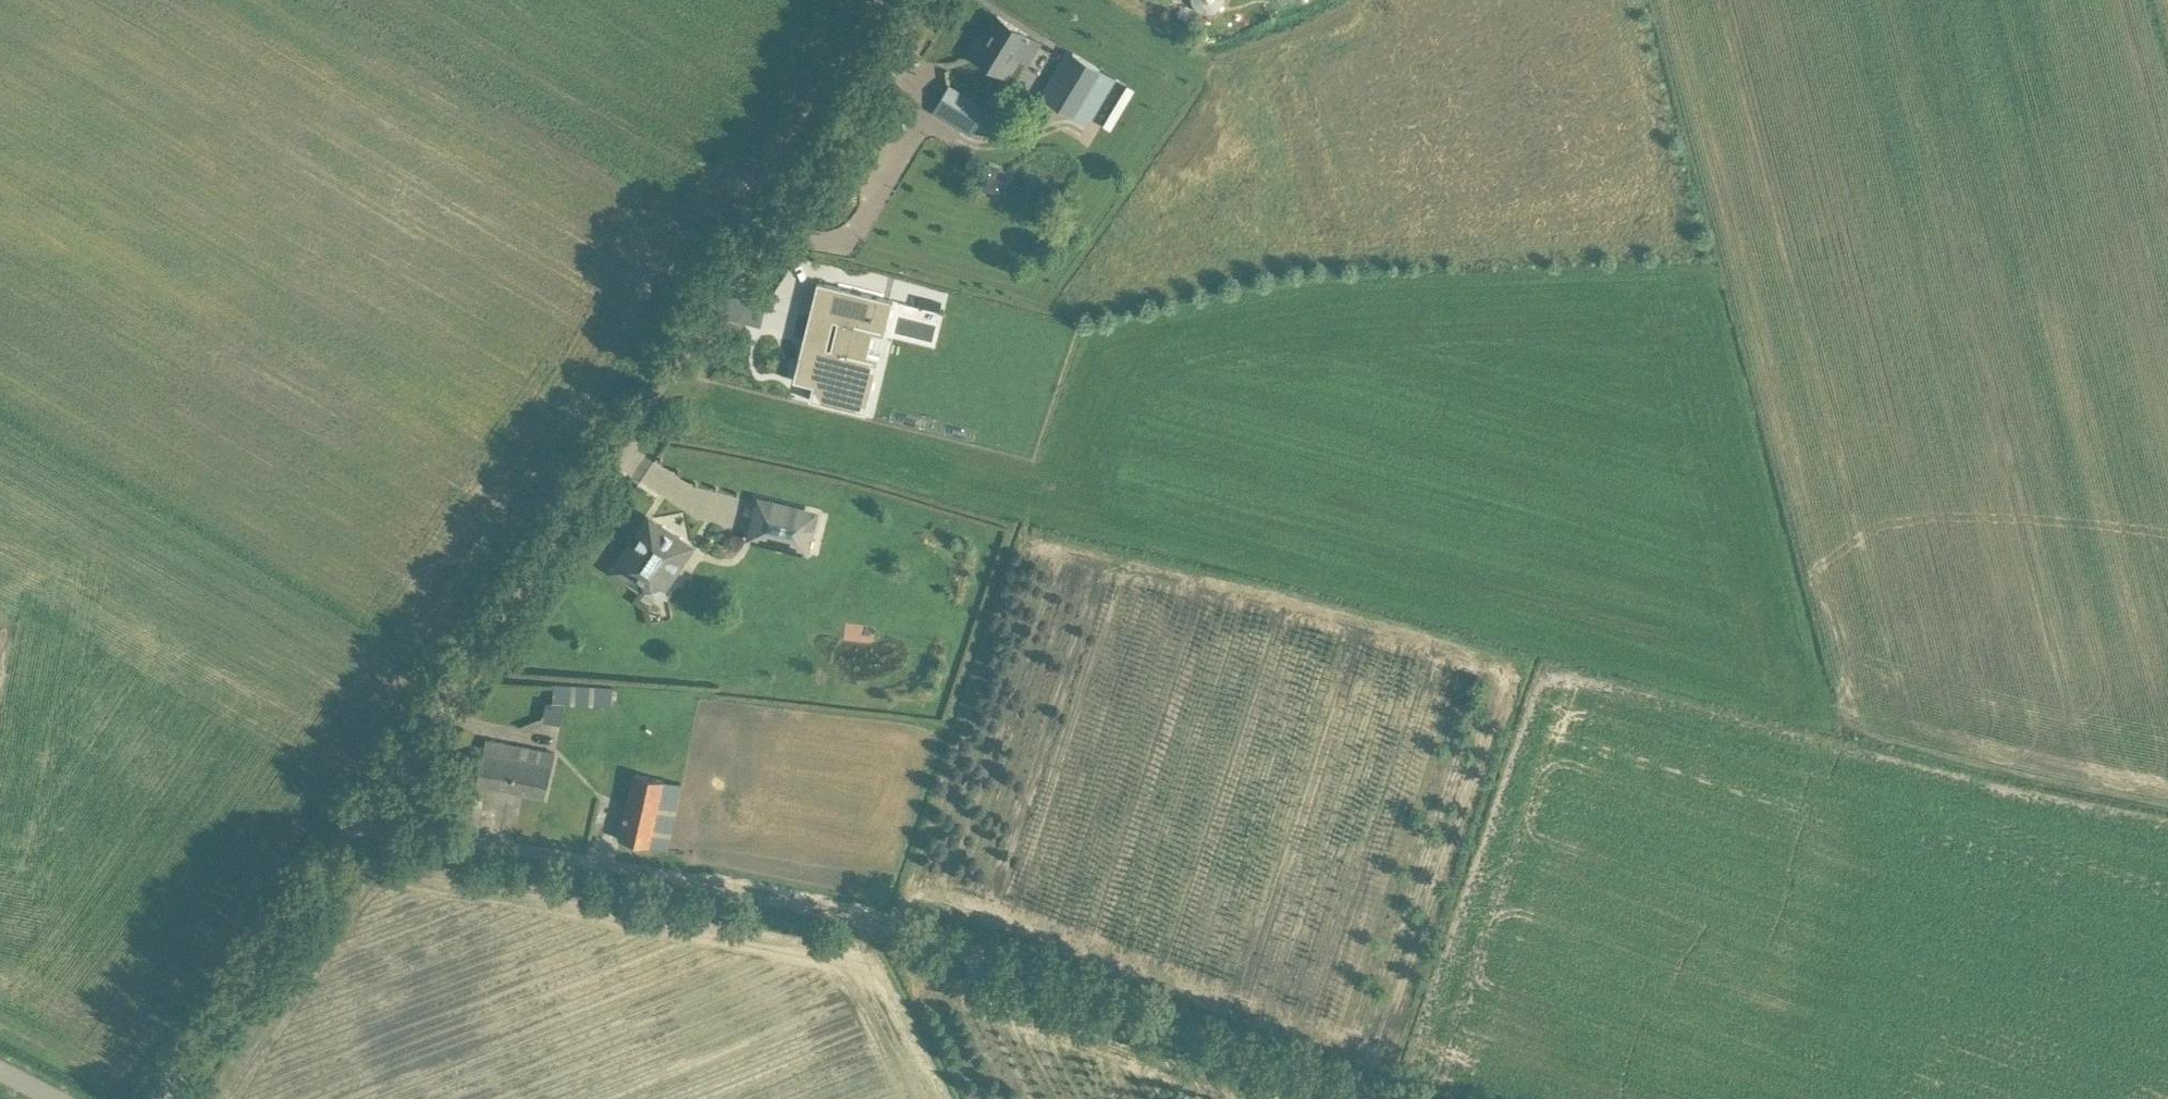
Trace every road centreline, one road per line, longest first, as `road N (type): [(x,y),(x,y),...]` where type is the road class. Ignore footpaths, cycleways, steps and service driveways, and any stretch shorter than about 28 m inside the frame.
road 1 (track): [(355,826),(858,919),(1390,1098)]
road 2 (residential): [(355,826),(775,224),(920,0)]
road 3 (unclassified): [(156,1098),(355,826)]

